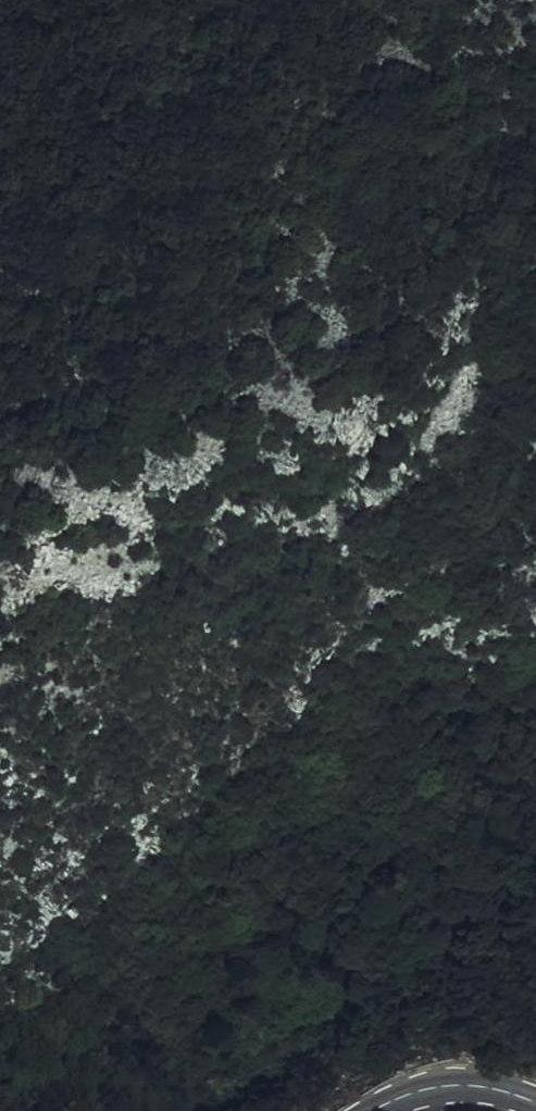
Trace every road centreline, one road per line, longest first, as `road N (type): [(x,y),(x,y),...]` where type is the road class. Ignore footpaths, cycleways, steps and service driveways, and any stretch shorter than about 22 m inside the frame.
road 1 (tertiary): [(377,1110),(419,1089),(458,1083),(535,1103)]

